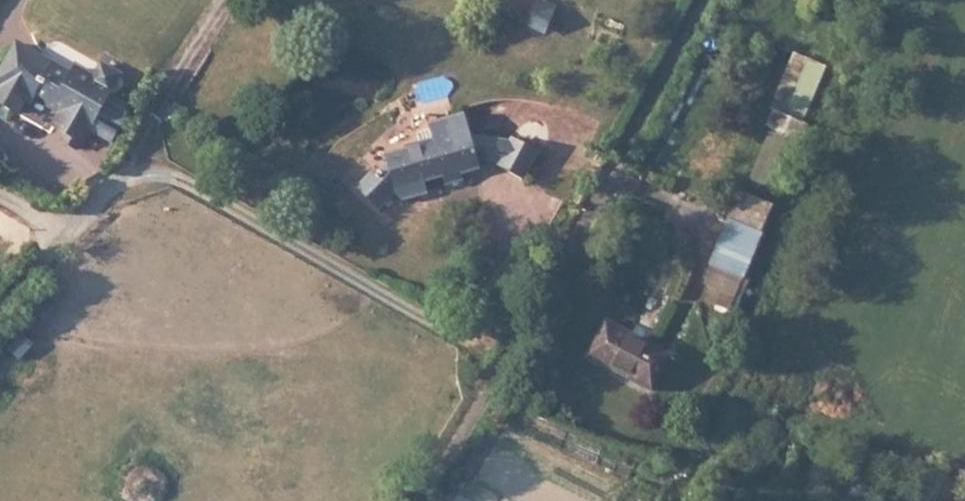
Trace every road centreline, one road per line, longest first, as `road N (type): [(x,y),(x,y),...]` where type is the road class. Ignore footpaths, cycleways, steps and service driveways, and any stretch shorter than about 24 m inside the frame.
road 1 (residential): [(695,11),(418,500)]

